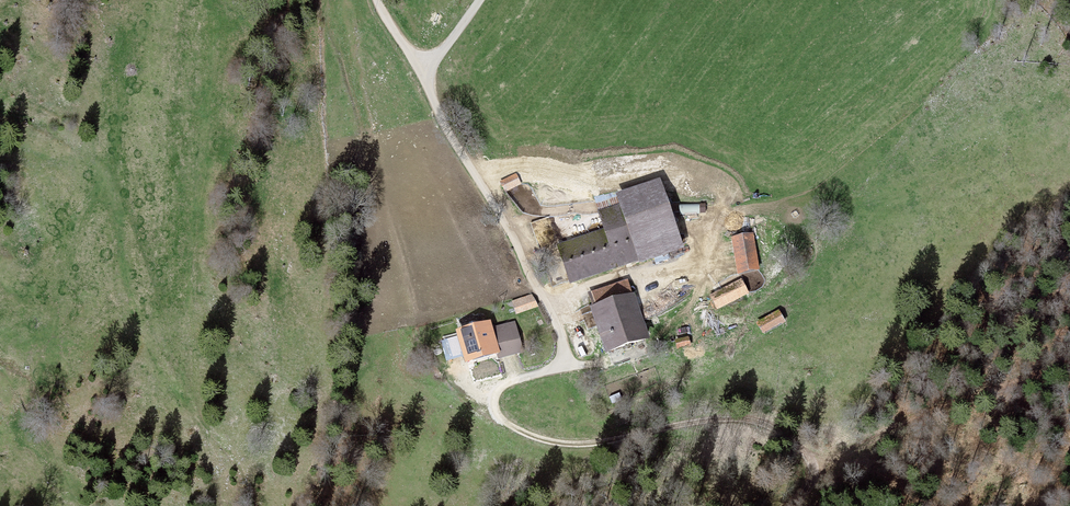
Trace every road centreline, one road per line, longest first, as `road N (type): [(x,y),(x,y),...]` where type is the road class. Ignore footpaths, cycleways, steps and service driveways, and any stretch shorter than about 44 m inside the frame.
road 1 (track): [(795,505),(815,468),(786,424),(744,413),(571,445),(519,431),(498,416),(494,387),(560,365),(563,334),(424,83)]
road 2 (track): [(815,468),(1069,366)]

